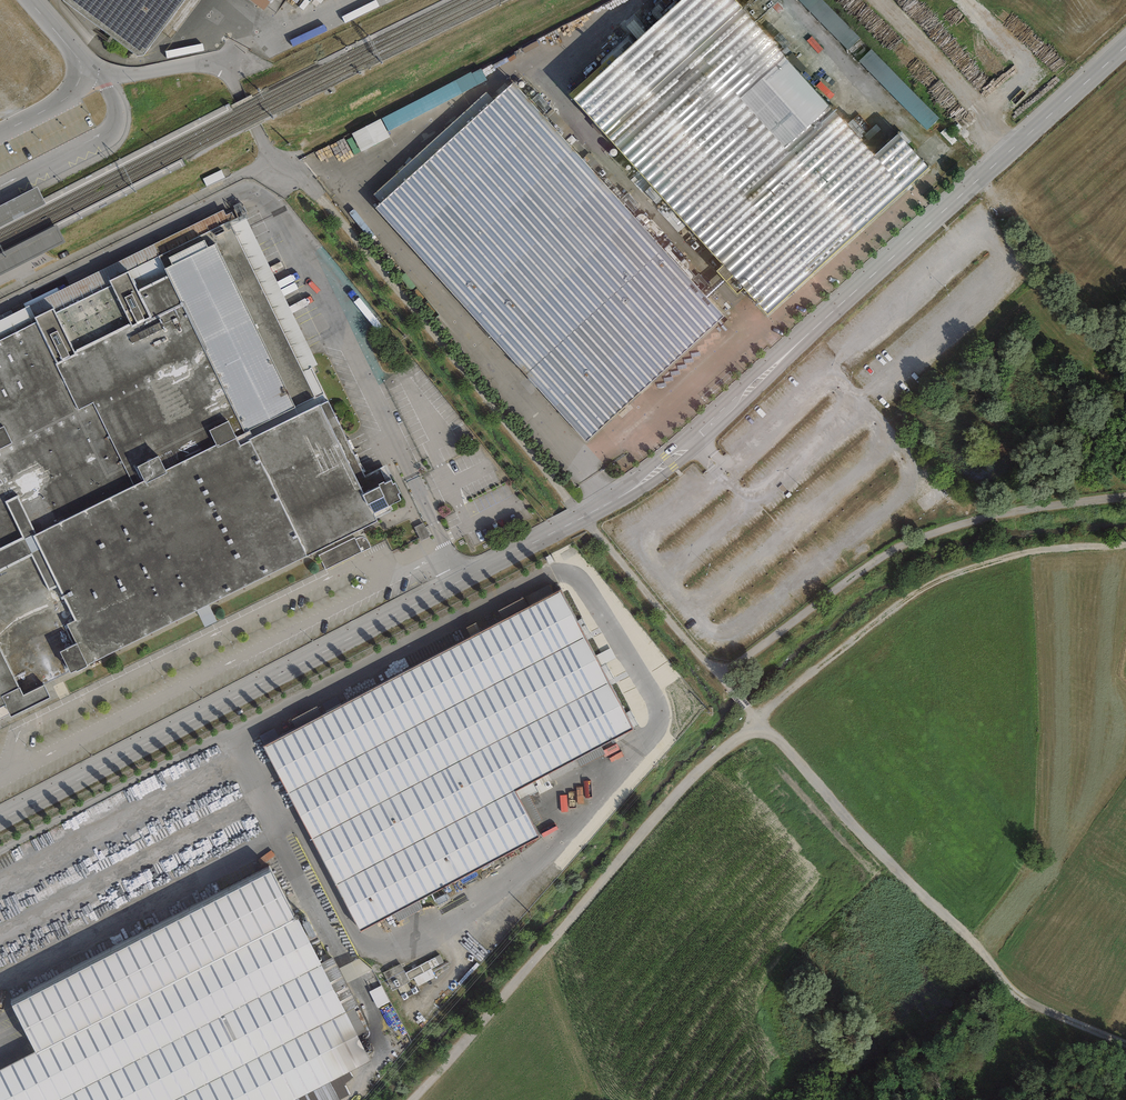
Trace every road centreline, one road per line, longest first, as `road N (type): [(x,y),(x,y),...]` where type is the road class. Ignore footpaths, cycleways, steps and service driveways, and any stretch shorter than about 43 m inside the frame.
road 1 (residential): [(1125,47),(629,492),(0,818)]
road 2 (track): [(756,722),(671,801),(410,1099)]
road 3 (track): [(756,722),(1004,982),(1031,1004),(1125,1042)]
road 4 (track): [(1125,496),(1036,507),(895,549),(721,676)]
road 5 (track): [(756,722),(934,582),(1055,548),(1125,547)]
road 6 (unclassified): [(29,0),(80,61),(101,72),(217,68),(236,86),(270,157)]
road 7 (track): [(721,676),(584,517)]

